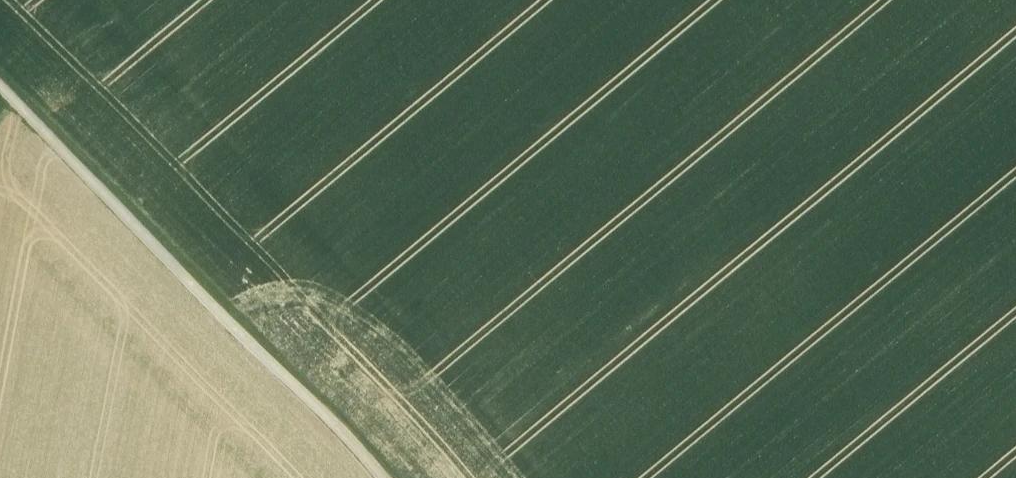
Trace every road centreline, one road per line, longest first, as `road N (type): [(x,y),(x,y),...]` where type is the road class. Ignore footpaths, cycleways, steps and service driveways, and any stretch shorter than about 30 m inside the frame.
road 1 (track): [(401,477),(0,82)]

